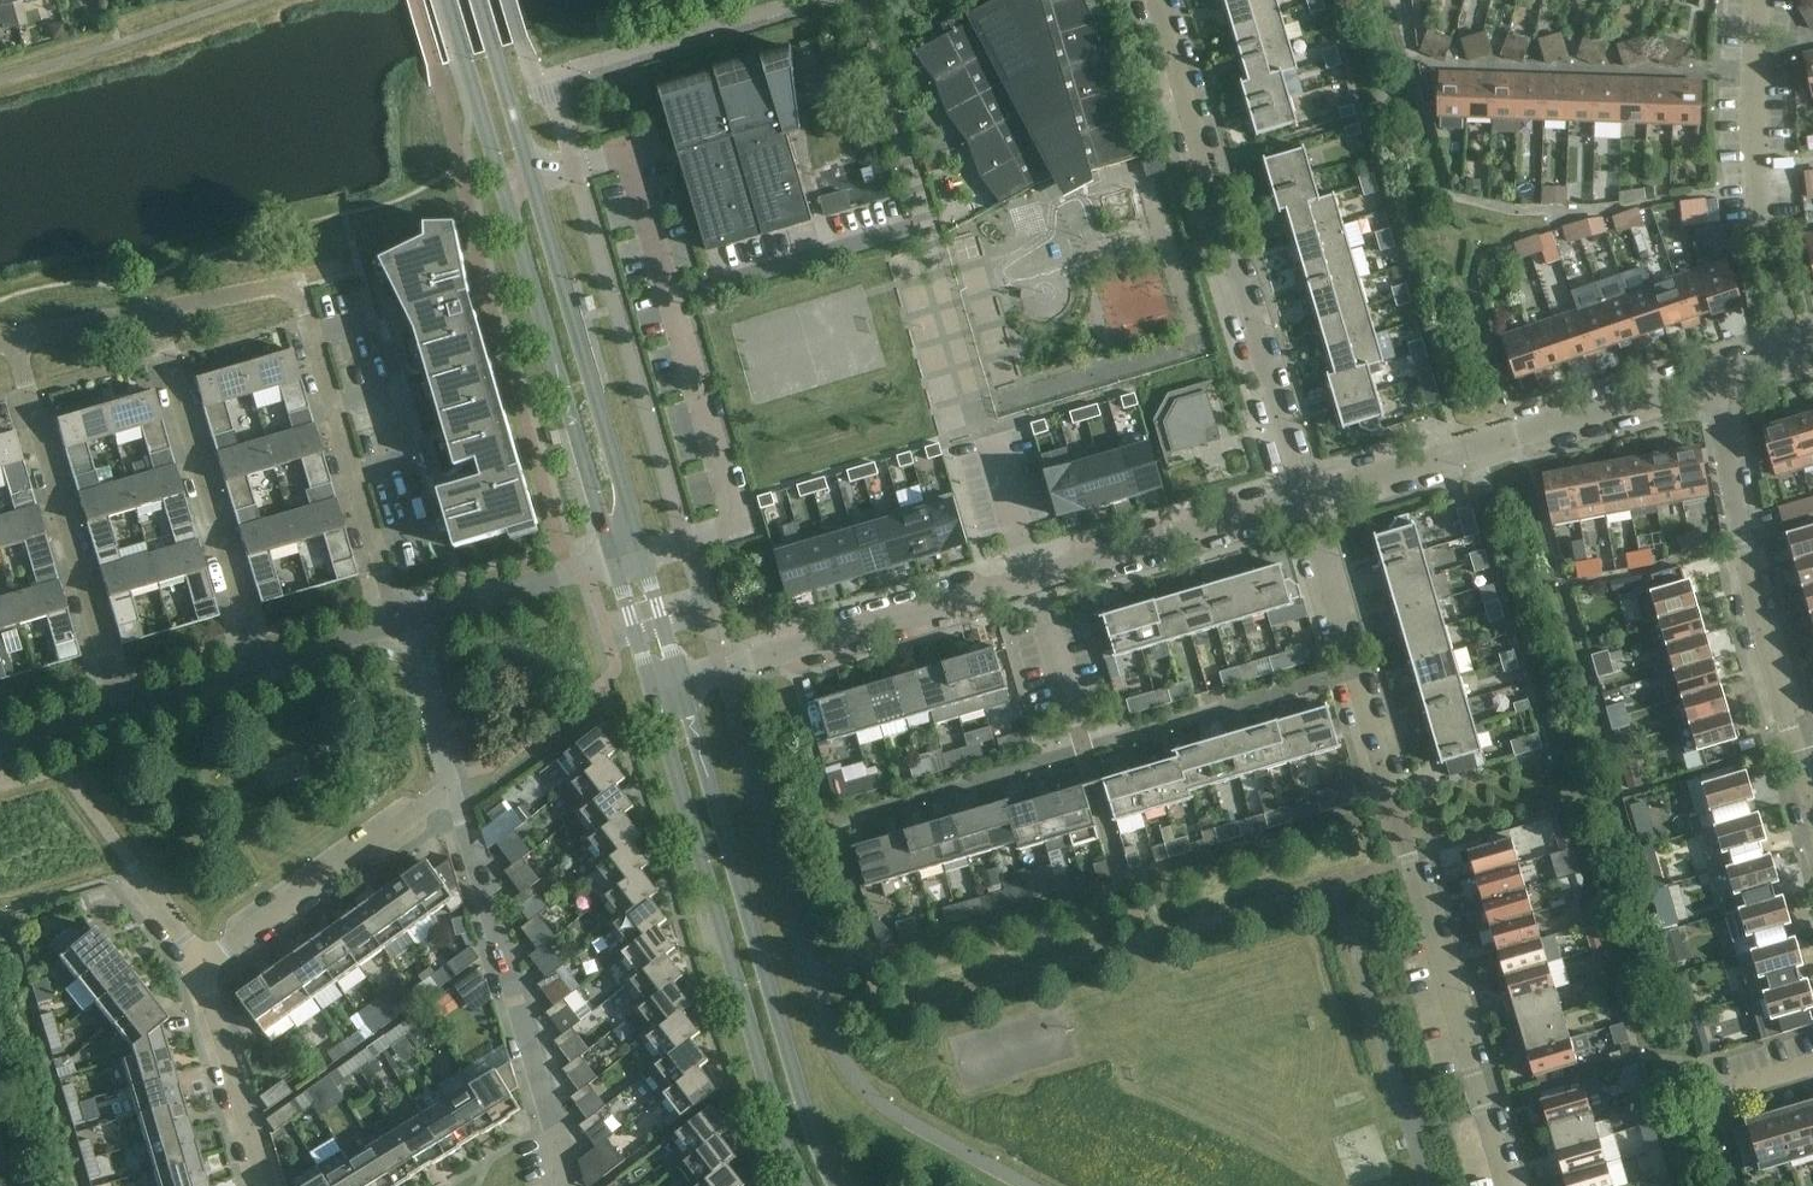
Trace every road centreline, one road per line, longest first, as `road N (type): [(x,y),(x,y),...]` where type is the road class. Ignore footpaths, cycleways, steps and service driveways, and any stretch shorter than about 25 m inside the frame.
road 1 (residential): [(1509,1185),(1305,503)]
road 2 (tertiary): [(449,0),(616,562)]
road 3 (tertiary): [(644,554),(478,0)]
road 4 (residential): [(1305,503),(1159,0)]
road 5 (tertiary): [(837,1185),(803,1098),(684,687)]
road 6 (tertiary): [(654,695),(805,1185)]
road 7 (residential): [(401,626),(294,287),(158,315)]
road 8 (residential): [(1305,503),(1718,382)]
road 9 (residential): [(573,1185),(452,785)]
road 10 (residential): [(1718,382),(1812,773)]
road 11 (residential): [(120,708),(14,343)]
road 12 (residential): [(684,687),(1039,582)]
road 13 (residential): [(266,666),(158,315)]
road 14 (residential): [(1804,358),(1760,99),(1772,0)]
road 15 (residential): [(203,963),(452,785)]
road 16 (residential): [(1039,582),(1305,503)]
road 17 (residential): [(1091,763),(1328,693)]
road 18 (residential): [(860,831),(1091,763)]
road 19 (residential): [(266,1185),(203,963)]
road 20 (residential): [(401,626),(616,562)]
road 21 (residential): [(1091,763),(1039,582)]
road 22 (residential): [(452,785),(401,626)]
road 23 (residential): [(120,708),(266,666)]
road 24 (residential): [(158,315),(14,343)]
road 25 (residential): [(266,666),(401,626)]
road 26 (tertiary): [(684,687),(644,554)]
road 27 (tertiary): [(616,562),(654,695)]
road 28 (residential): [(0,744),(120,708)]

